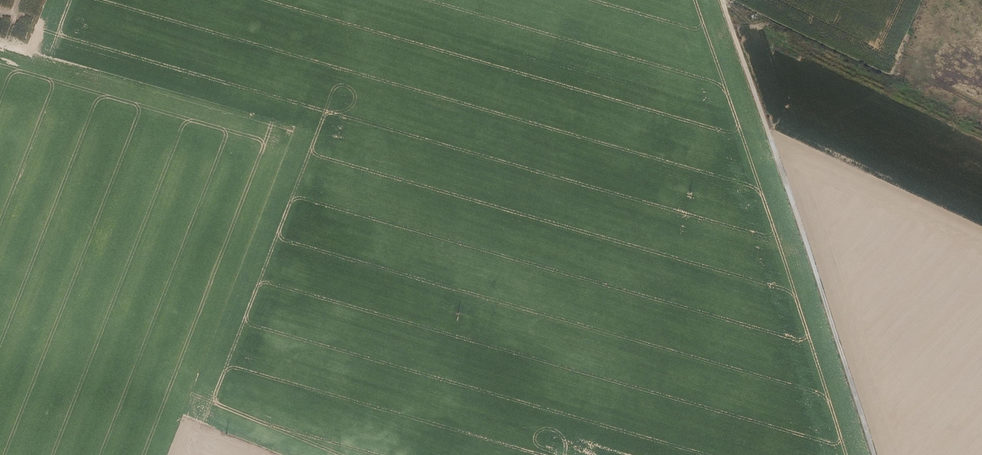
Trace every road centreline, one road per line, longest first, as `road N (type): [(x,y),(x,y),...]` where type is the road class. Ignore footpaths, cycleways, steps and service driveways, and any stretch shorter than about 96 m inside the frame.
road 1 (track): [(754,91),(874,454)]

